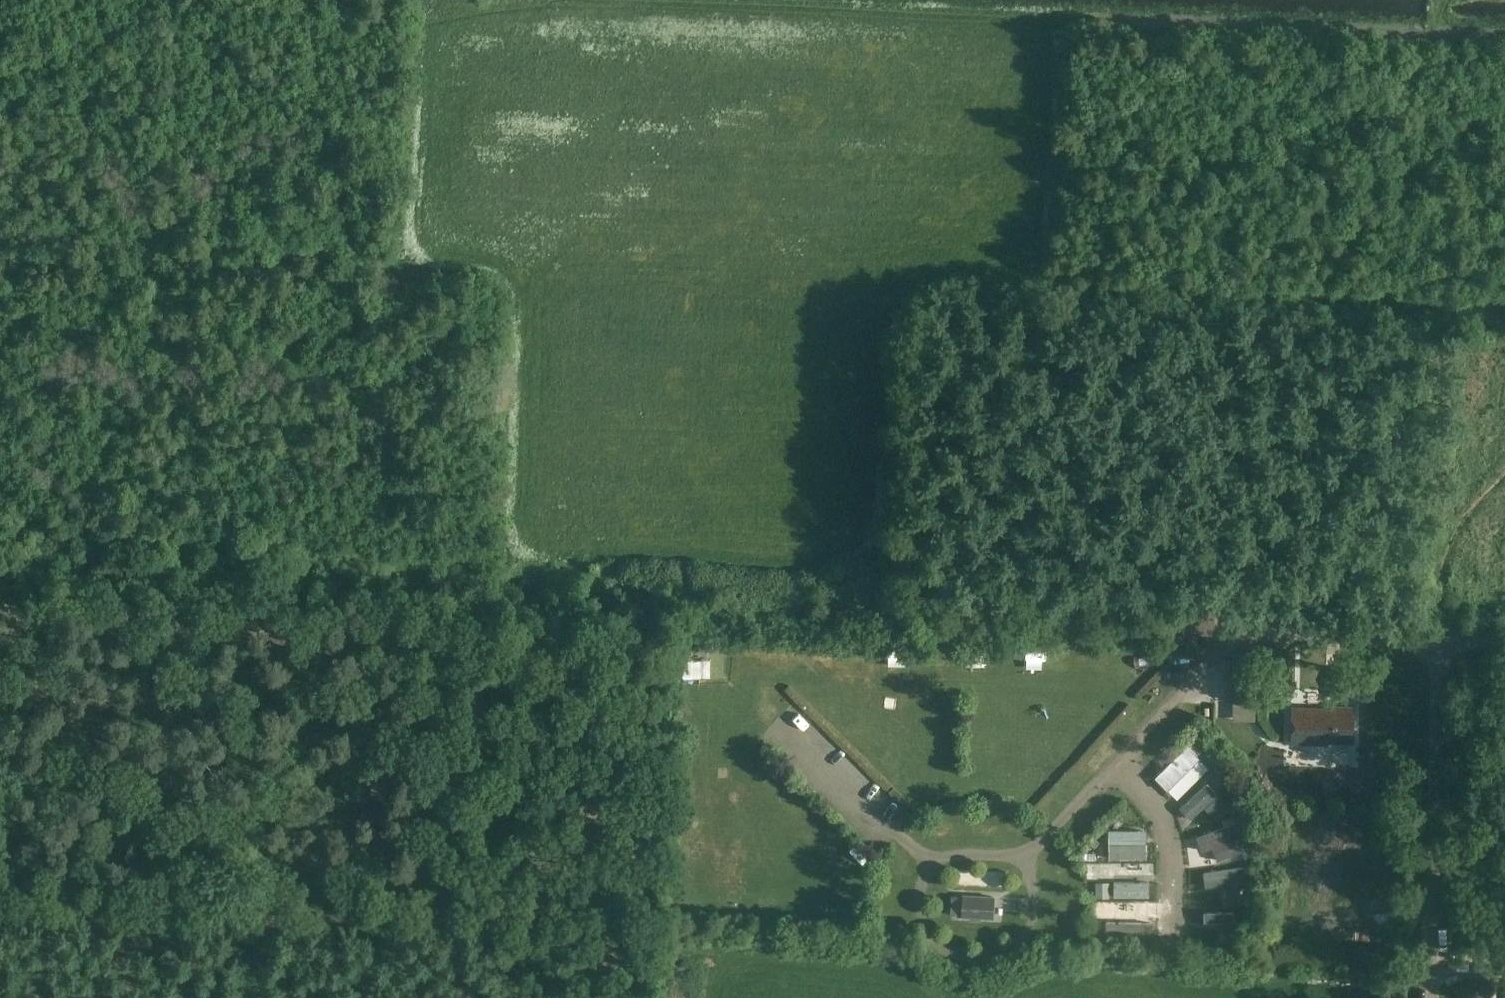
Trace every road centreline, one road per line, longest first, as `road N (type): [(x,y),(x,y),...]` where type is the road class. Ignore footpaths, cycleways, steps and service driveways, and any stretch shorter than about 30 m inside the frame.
road 1 (track): [(1504,45),(580,0)]
road 2 (unclassified): [(1431,997),(1436,640)]

